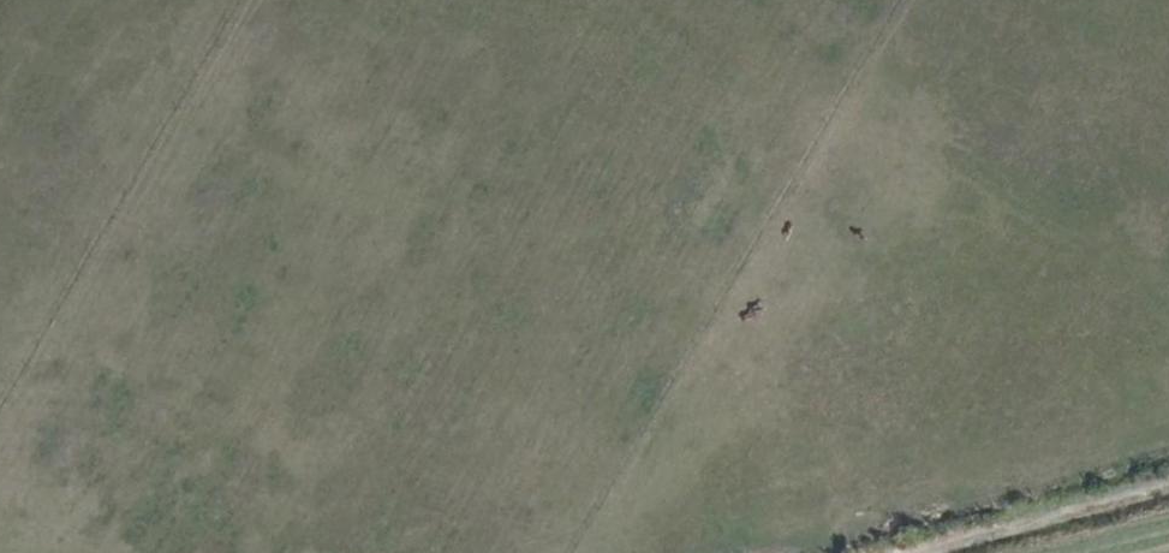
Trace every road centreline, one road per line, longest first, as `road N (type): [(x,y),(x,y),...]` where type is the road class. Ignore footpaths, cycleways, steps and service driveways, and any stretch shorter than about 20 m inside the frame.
road 1 (track): [(1168,483),(920,552)]

